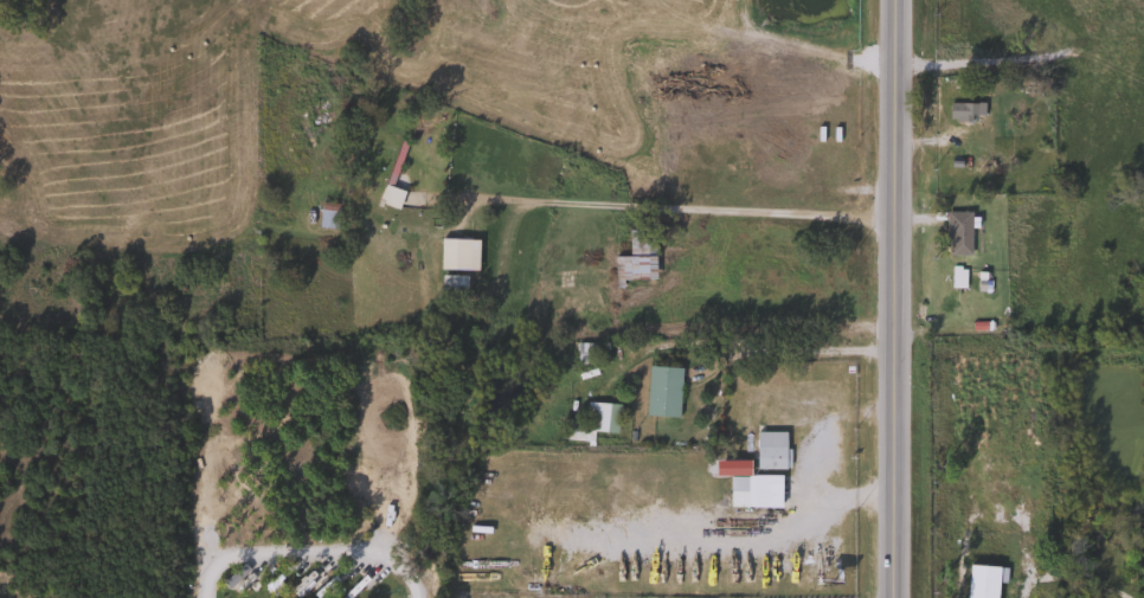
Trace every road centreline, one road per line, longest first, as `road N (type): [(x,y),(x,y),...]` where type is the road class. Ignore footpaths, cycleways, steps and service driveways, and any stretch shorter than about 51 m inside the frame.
road 1 (secondary): [(893,597),(892,0)]
road 2 (residential): [(893,366),(626,351)]

